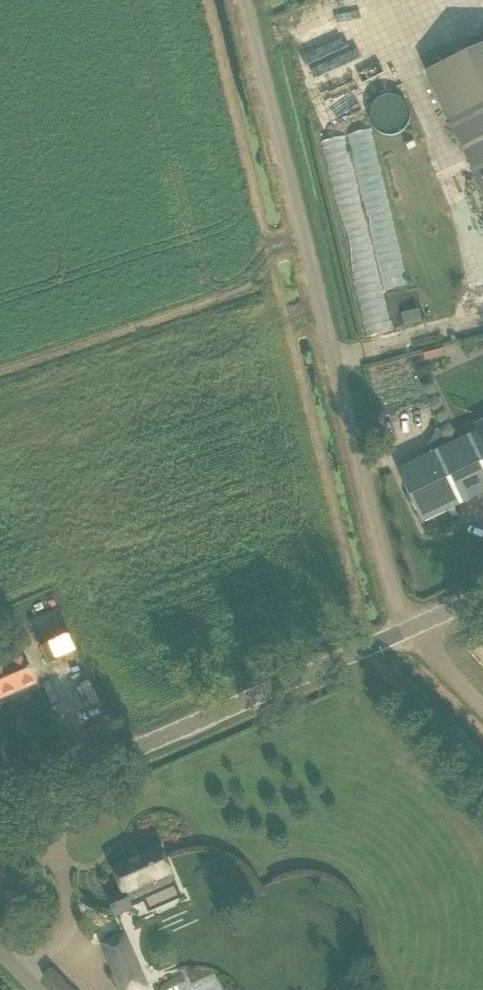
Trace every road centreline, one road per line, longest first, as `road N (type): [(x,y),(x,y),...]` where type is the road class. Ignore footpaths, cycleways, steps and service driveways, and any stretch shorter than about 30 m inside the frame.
road 1 (track): [(482,693),(421,628),(397,578),(250,0)]
road 2 (unclassified): [(0,811),(482,599)]

